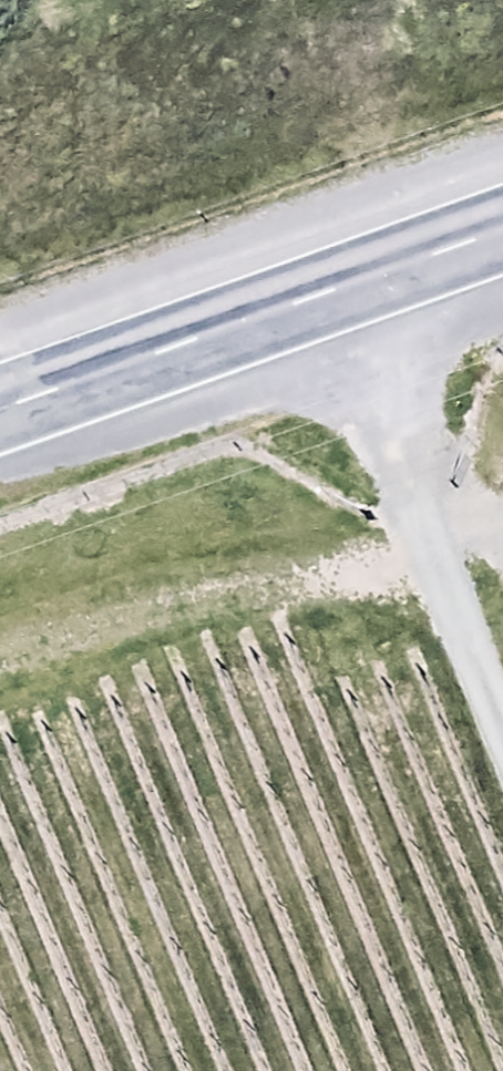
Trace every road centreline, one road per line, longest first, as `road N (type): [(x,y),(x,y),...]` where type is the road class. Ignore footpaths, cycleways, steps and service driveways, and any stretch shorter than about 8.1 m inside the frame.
road 1 (track): [(0,637),(394,510),(300,269)]
road 2 (primary): [(0,380),(502,197)]
road 3 (track): [(502,471),(394,510),(502,780)]

